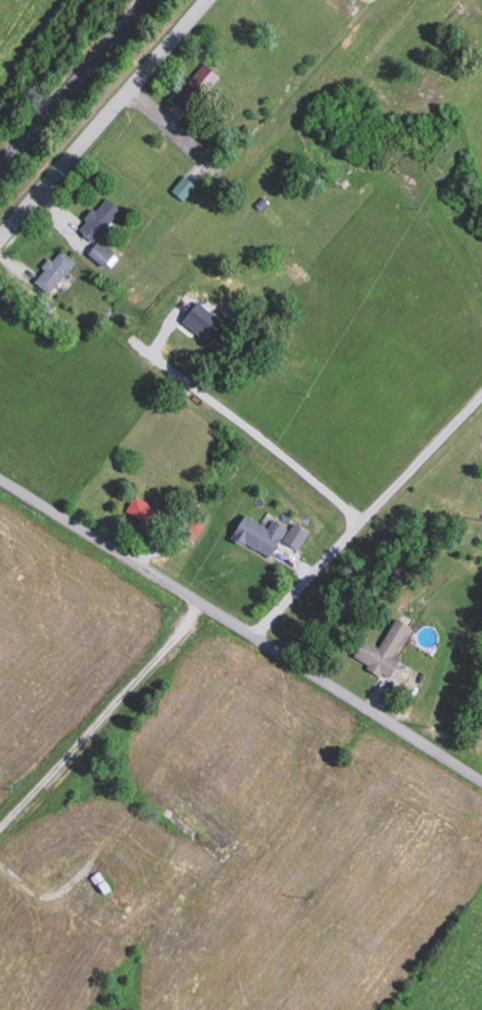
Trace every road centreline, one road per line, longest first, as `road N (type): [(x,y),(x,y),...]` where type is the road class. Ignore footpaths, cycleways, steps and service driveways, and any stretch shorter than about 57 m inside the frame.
road 1 (residential): [(481,778),(0,477)]
road 2 (residential): [(289,655),(83,902)]
road 3 (primary): [(0,240),(209,0)]

